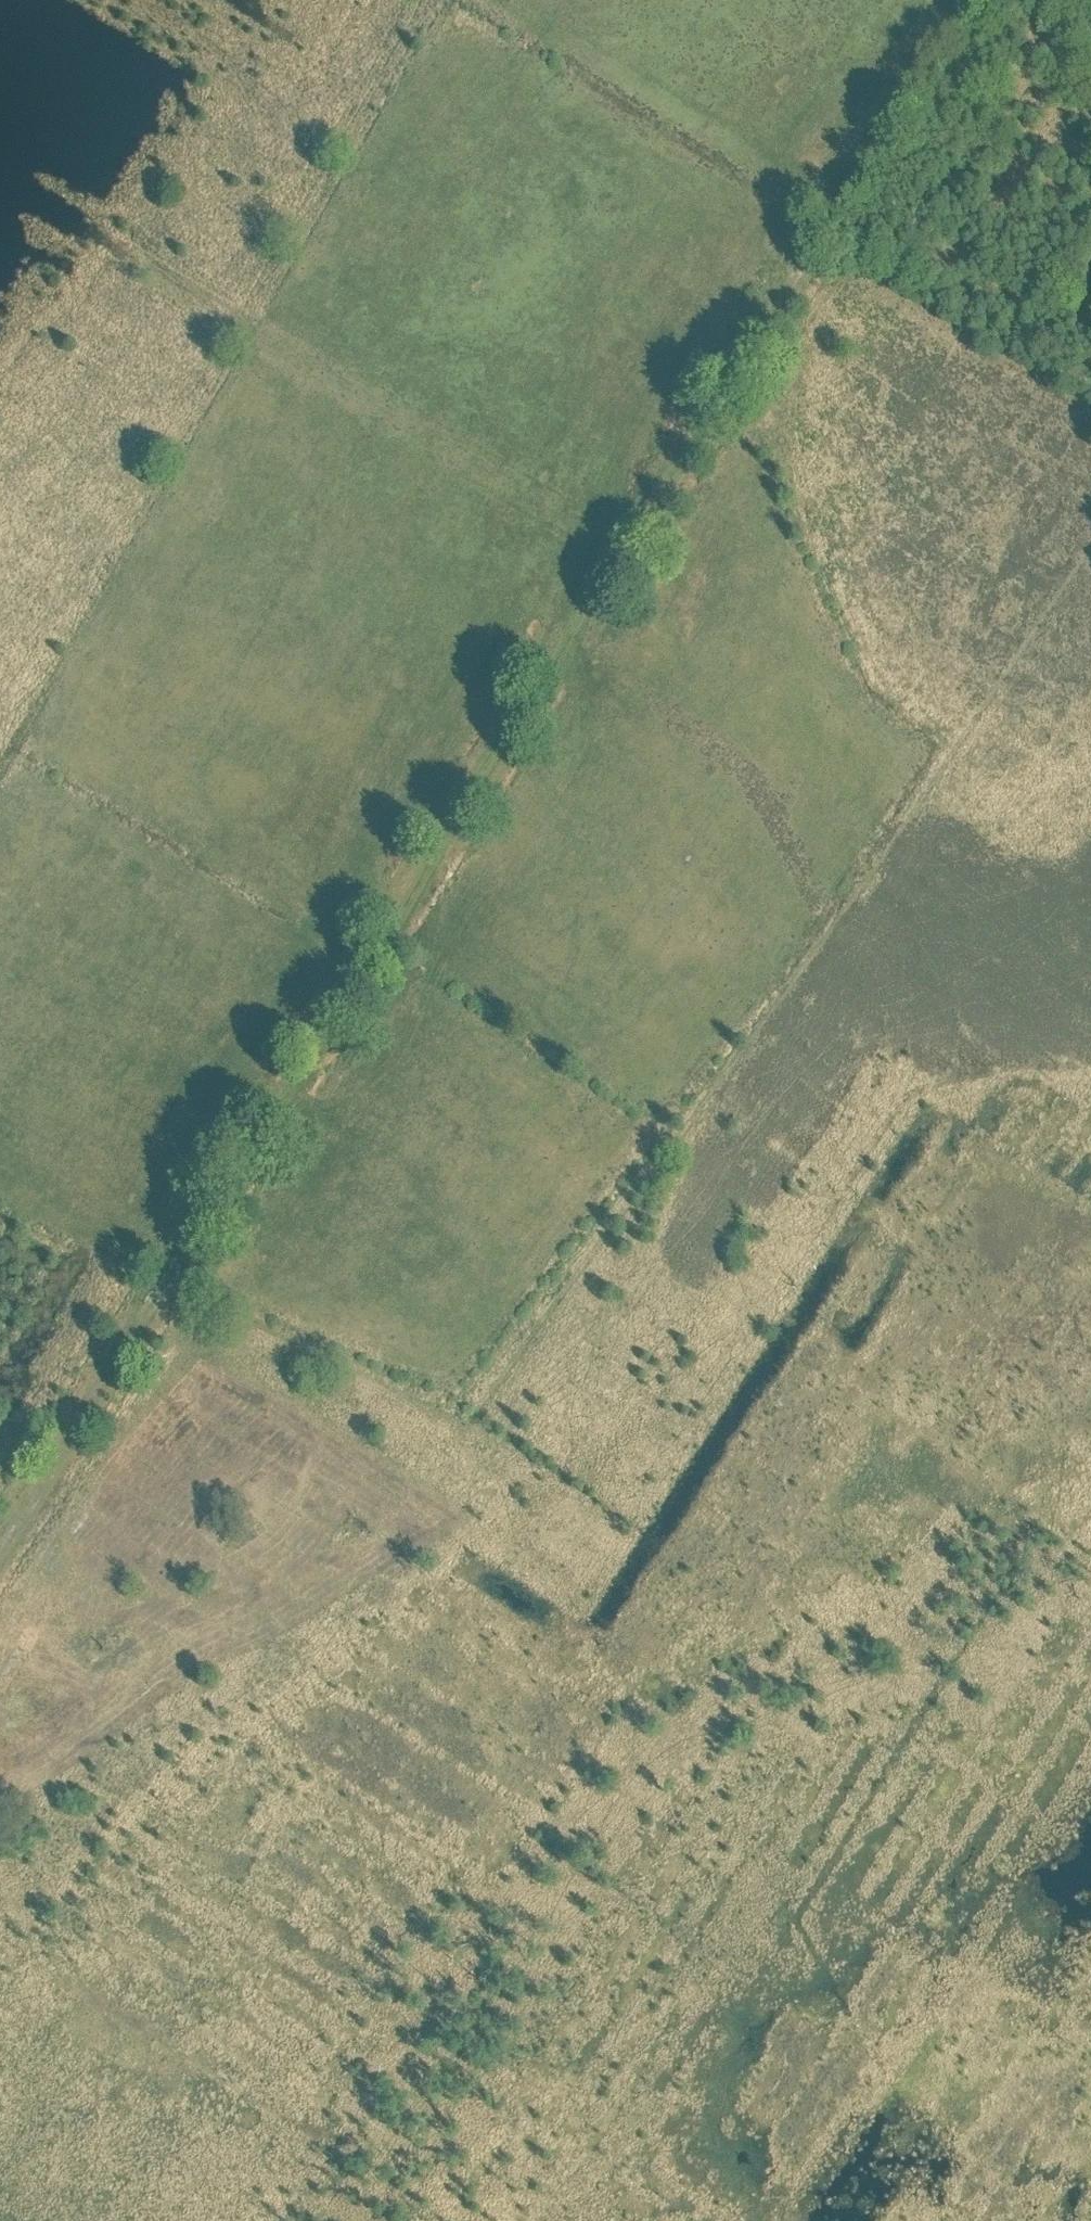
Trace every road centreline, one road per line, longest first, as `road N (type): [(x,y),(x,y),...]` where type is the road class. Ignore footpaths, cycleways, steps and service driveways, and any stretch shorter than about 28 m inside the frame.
road 1 (track): [(0,1558),(815,241),(974,0)]

